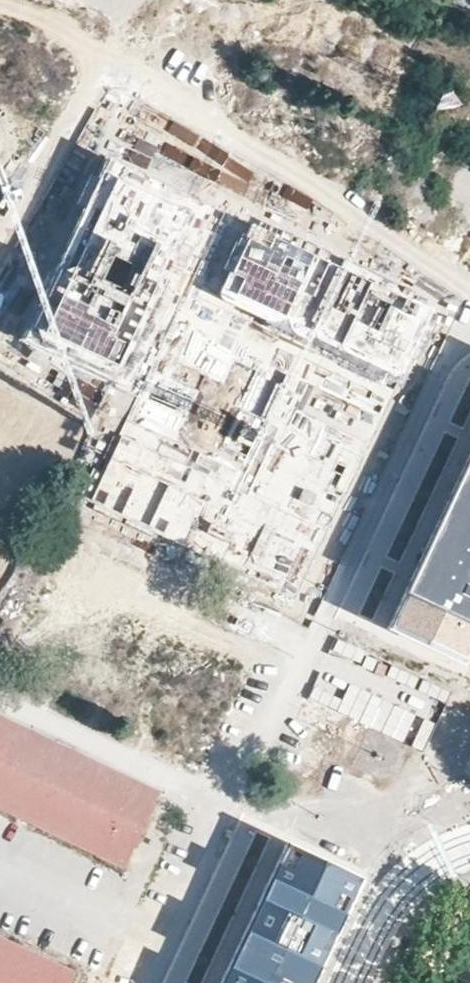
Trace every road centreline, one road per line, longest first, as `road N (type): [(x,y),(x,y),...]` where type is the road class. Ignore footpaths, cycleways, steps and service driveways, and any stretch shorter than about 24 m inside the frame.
road 1 (residential): [(151,982),(428,402),(469,336)]
road 2 (unknown): [(469,313),(73,120)]
road 3 (residential): [(0,246),(141,0)]
road 4 (unknown): [(0,686),(238,803)]

